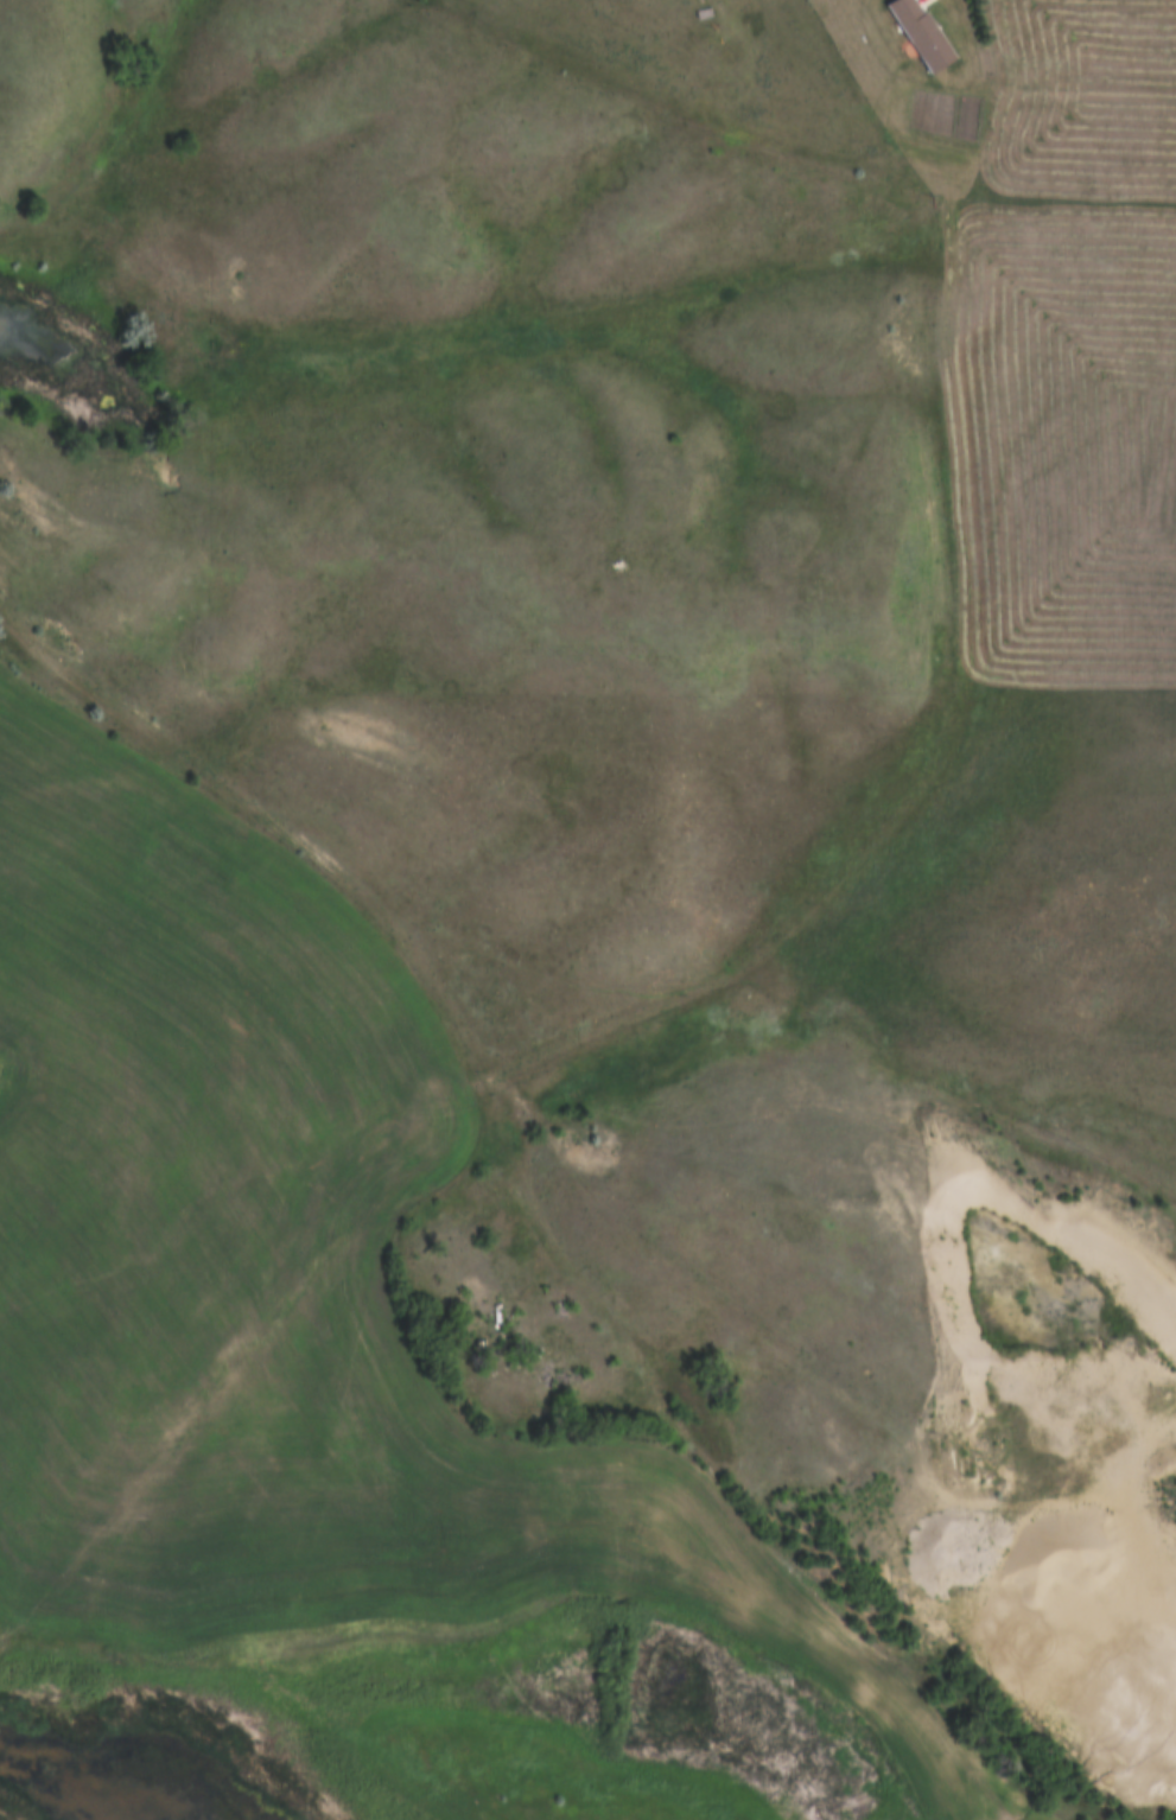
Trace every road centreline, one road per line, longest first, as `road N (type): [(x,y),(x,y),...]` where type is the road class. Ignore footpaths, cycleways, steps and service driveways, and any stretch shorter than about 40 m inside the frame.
road 1 (track): [(0,1636),(192,1388),(482,1076),(718,982),(756,959),(870,865),(936,791),(964,751),(983,666),(961,243)]
road 2 (track): [(0,603),(76,674),(320,857),(383,914),(482,1049),(482,1076),(523,1137),(525,1182),(610,1321),(797,1375),(926,1483)]

